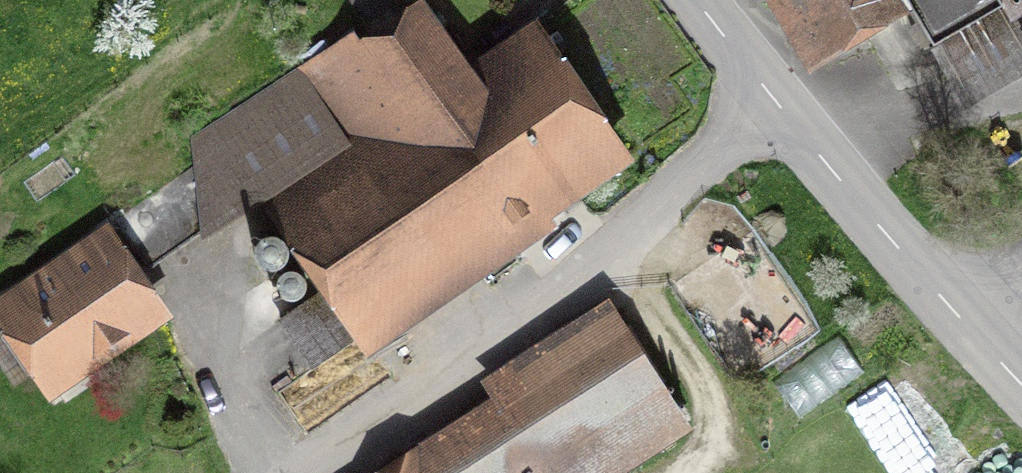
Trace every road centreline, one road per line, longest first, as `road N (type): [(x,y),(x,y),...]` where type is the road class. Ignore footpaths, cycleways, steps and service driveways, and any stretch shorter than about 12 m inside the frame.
road 1 (residential): [(304,472),(550,310),(776,104)]
road 2 (tertiary): [(776,104),(975,333)]
road 3 (tertiary): [(696,0),(776,104)]

